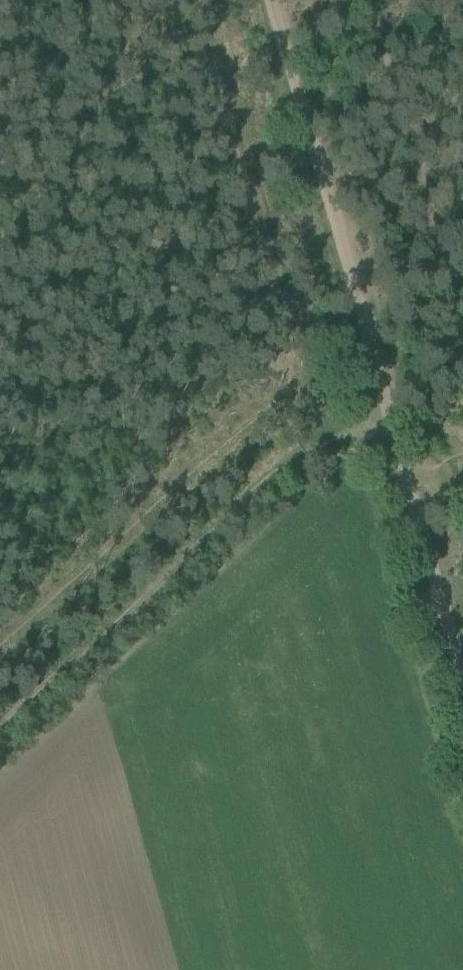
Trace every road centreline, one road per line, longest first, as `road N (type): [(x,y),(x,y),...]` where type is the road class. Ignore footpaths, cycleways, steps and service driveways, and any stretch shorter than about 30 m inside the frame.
road 1 (track): [(391,421),(316,431),(0,725)]
road 2 (track): [(391,421),(273,0)]
road 3 (track): [(409,482),(462,668)]

